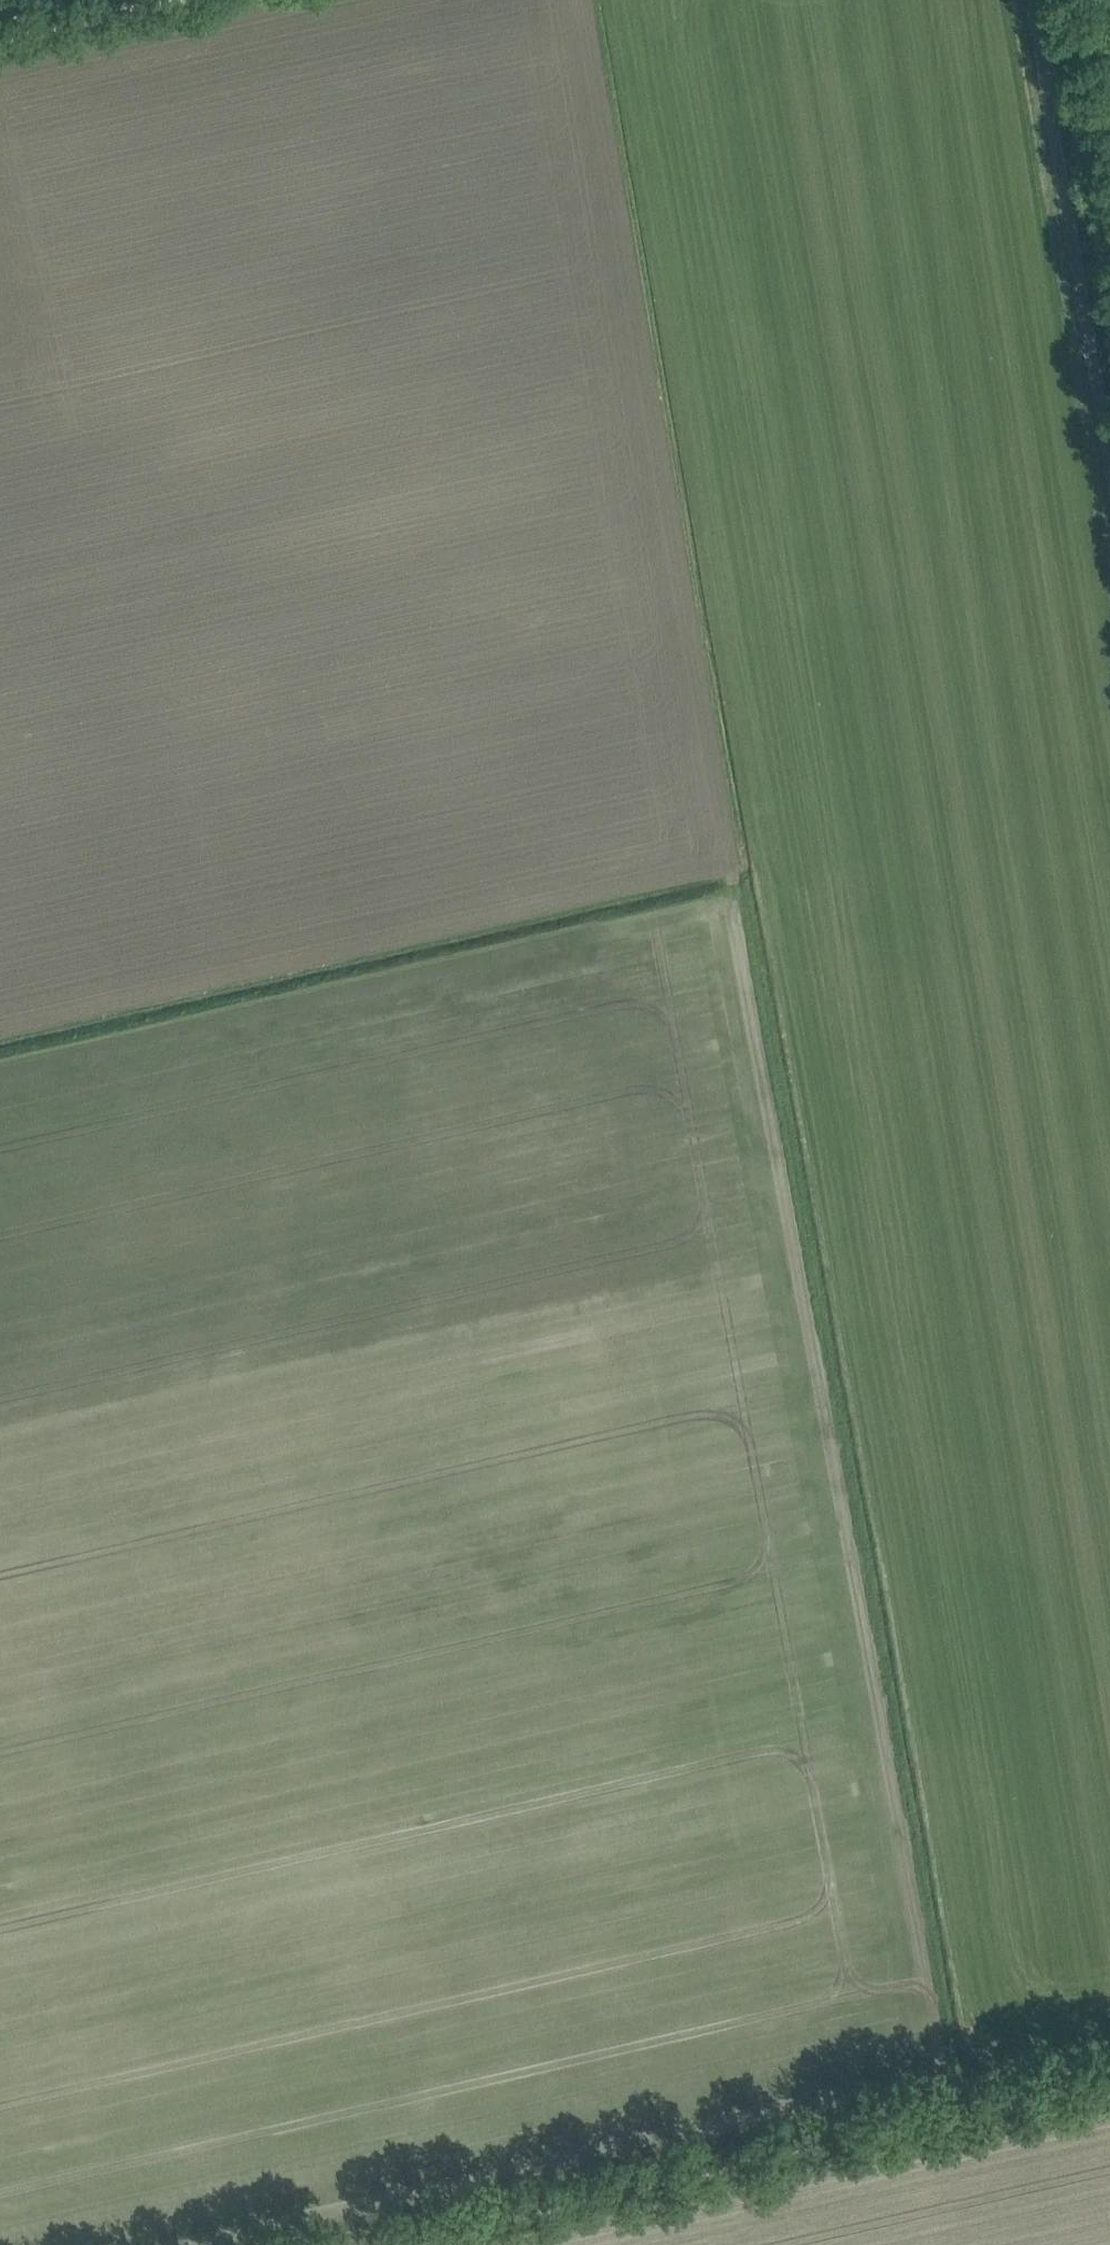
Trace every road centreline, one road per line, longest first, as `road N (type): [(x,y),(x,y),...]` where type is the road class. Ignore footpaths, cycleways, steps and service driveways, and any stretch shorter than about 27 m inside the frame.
road 1 (track): [(1109,2063),(299,2244)]
road 2 (unclassified): [(1109,475),(1029,0)]

